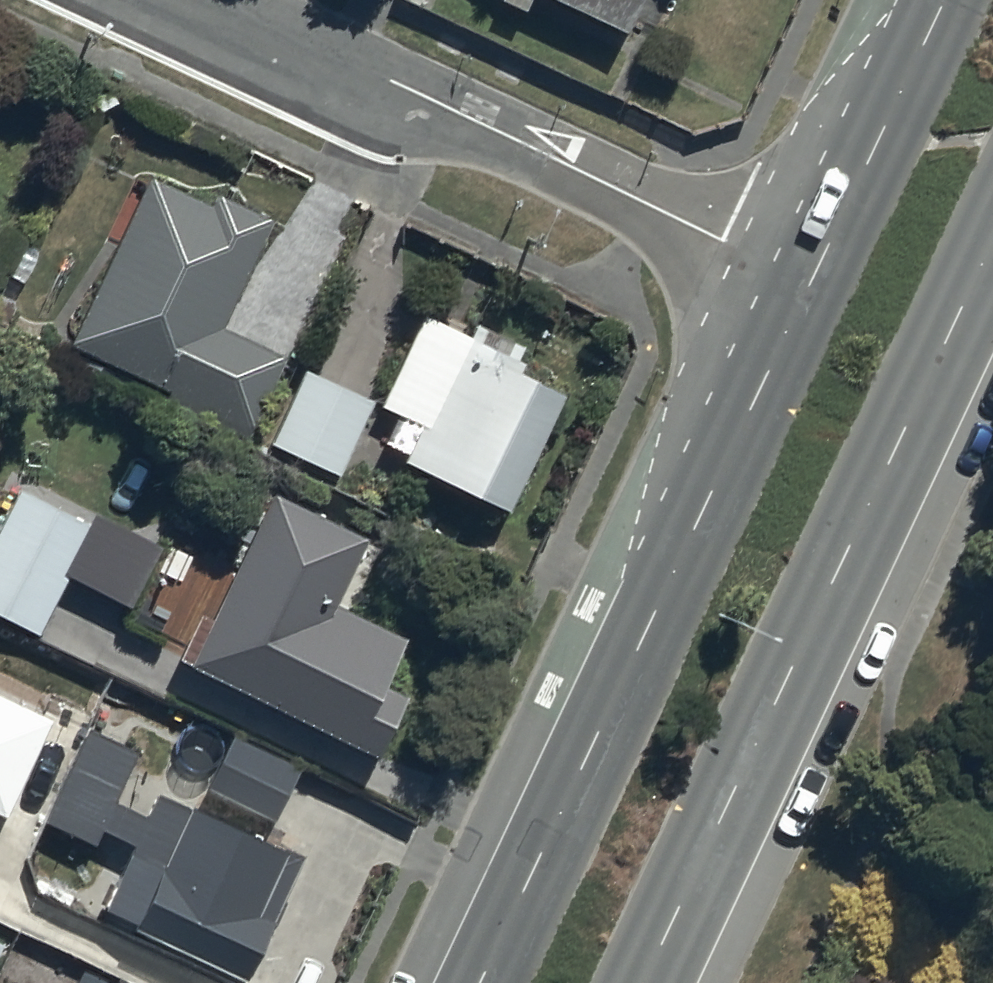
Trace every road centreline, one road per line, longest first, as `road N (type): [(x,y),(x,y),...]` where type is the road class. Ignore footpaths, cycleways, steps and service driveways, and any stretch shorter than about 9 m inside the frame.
road 1 (secondary): [(992,244),(643,982)]
road 2 (secondary): [(482,982),(815,280)]
road 3 (residential): [(208,0),(815,280)]
road 4 (secondary): [(815,280),(949,0)]

